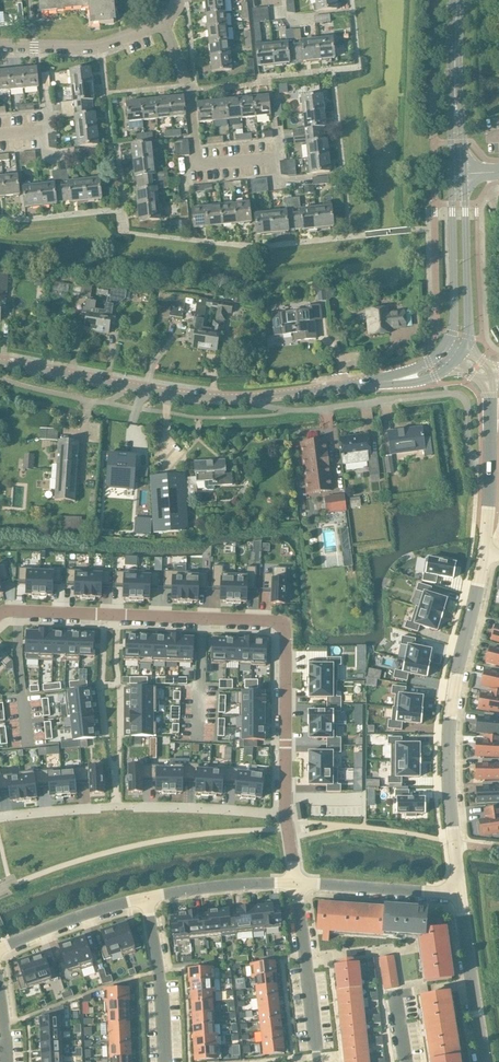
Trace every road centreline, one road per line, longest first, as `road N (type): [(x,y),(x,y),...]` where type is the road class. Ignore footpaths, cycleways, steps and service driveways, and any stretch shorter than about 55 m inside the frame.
road 1 (residential): [(285,815),(278,622),(0,613)]
road 2 (tertiary): [(357,389),(203,399),(0,363)]
road 3 (residential): [(460,893),(449,719),(483,558)]
road 4 (residential): [(0,817),(132,806),(285,815)]
road 5 (residential): [(0,45),(98,46),(162,21),(176,0)]
road 6 (tertiary): [(458,357),(469,337),(465,173)]
road 7 (residential): [(296,883),(317,1061)]
road 8 (tertiary): [(451,174),(454,333),(446,351)]
road 9 (residential): [(484,1061),(460,893)]
road 10 (residential): [(296,883),(460,893)]
road 11 (residential): [(146,898),(165,1061)]
road 12 (residential): [(0,949),(146,898)]
road 13 (residential): [(146,898),(296,883)]
road 14 (residential): [(483,558),(490,437)]

